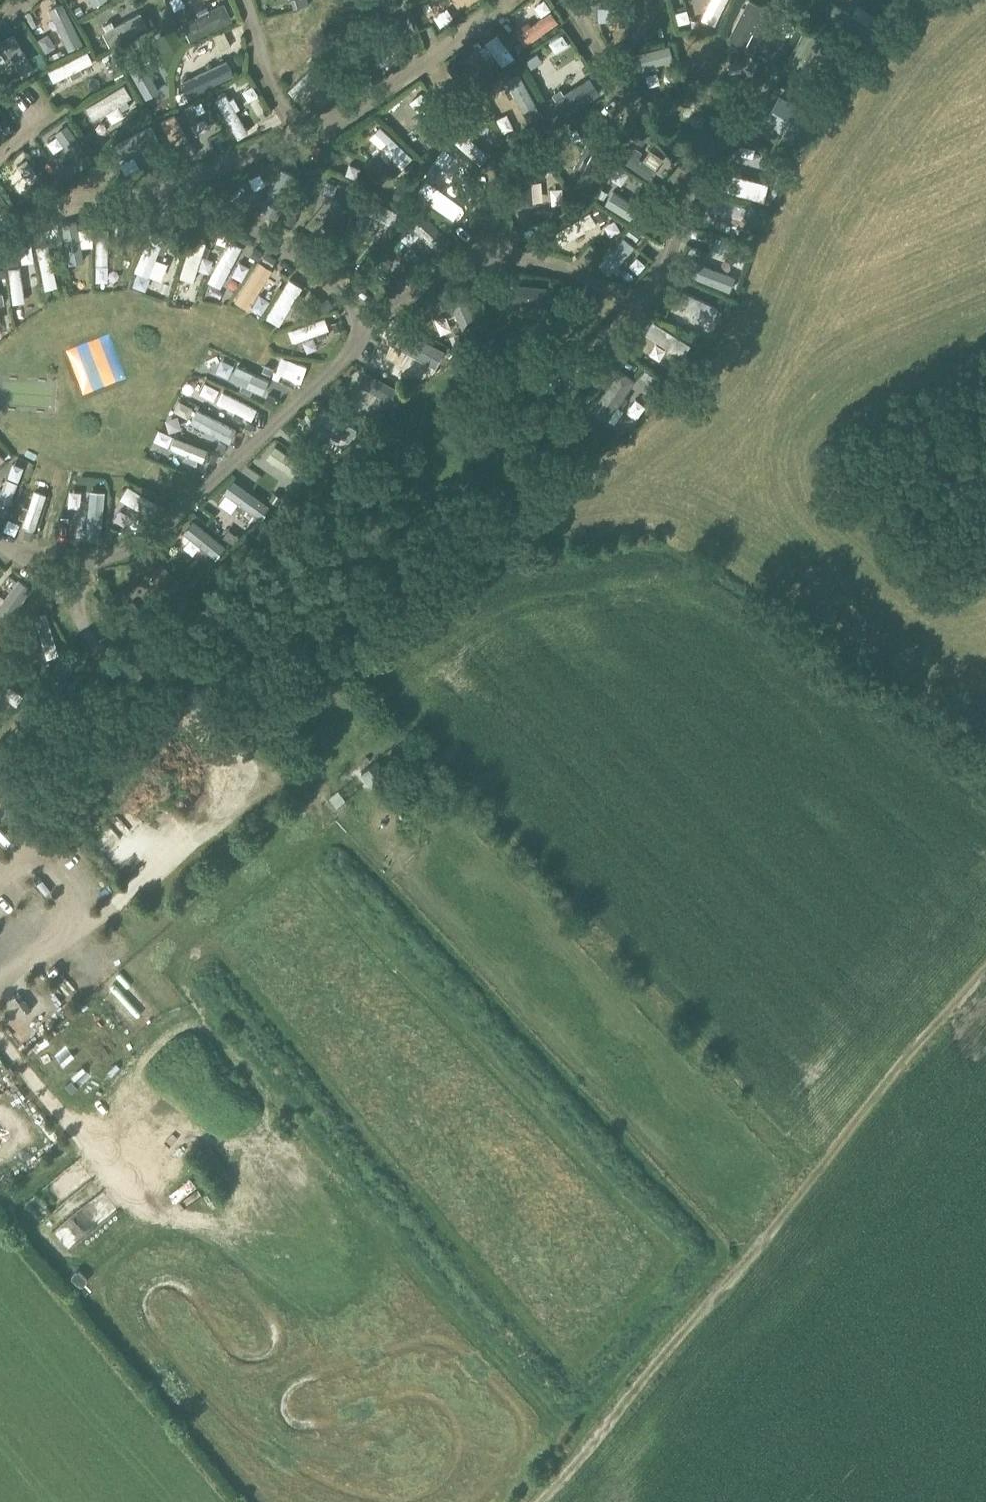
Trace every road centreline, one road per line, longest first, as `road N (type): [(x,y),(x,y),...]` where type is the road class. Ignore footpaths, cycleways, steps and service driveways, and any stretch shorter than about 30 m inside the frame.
road 1 (track): [(543,1501),(985,968)]

